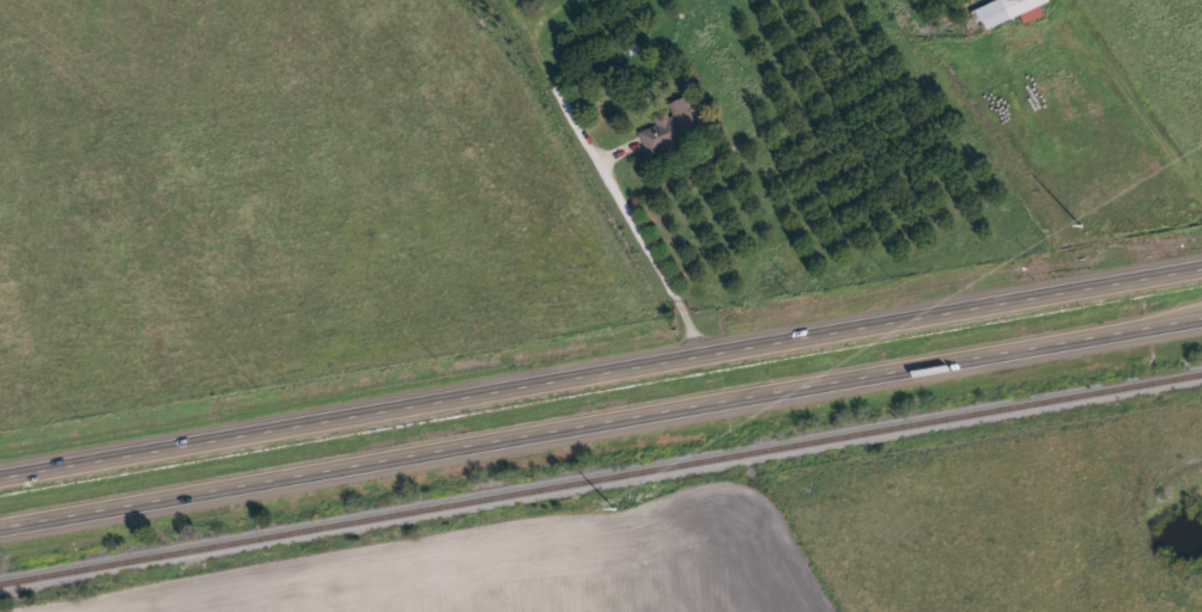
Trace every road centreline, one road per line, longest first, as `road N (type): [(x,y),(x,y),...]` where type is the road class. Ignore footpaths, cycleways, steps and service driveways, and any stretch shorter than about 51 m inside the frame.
road 1 (trunk): [(1201,269),(699,344),(0,466)]
road 2 (trunk): [(0,510),(1201,314)]

